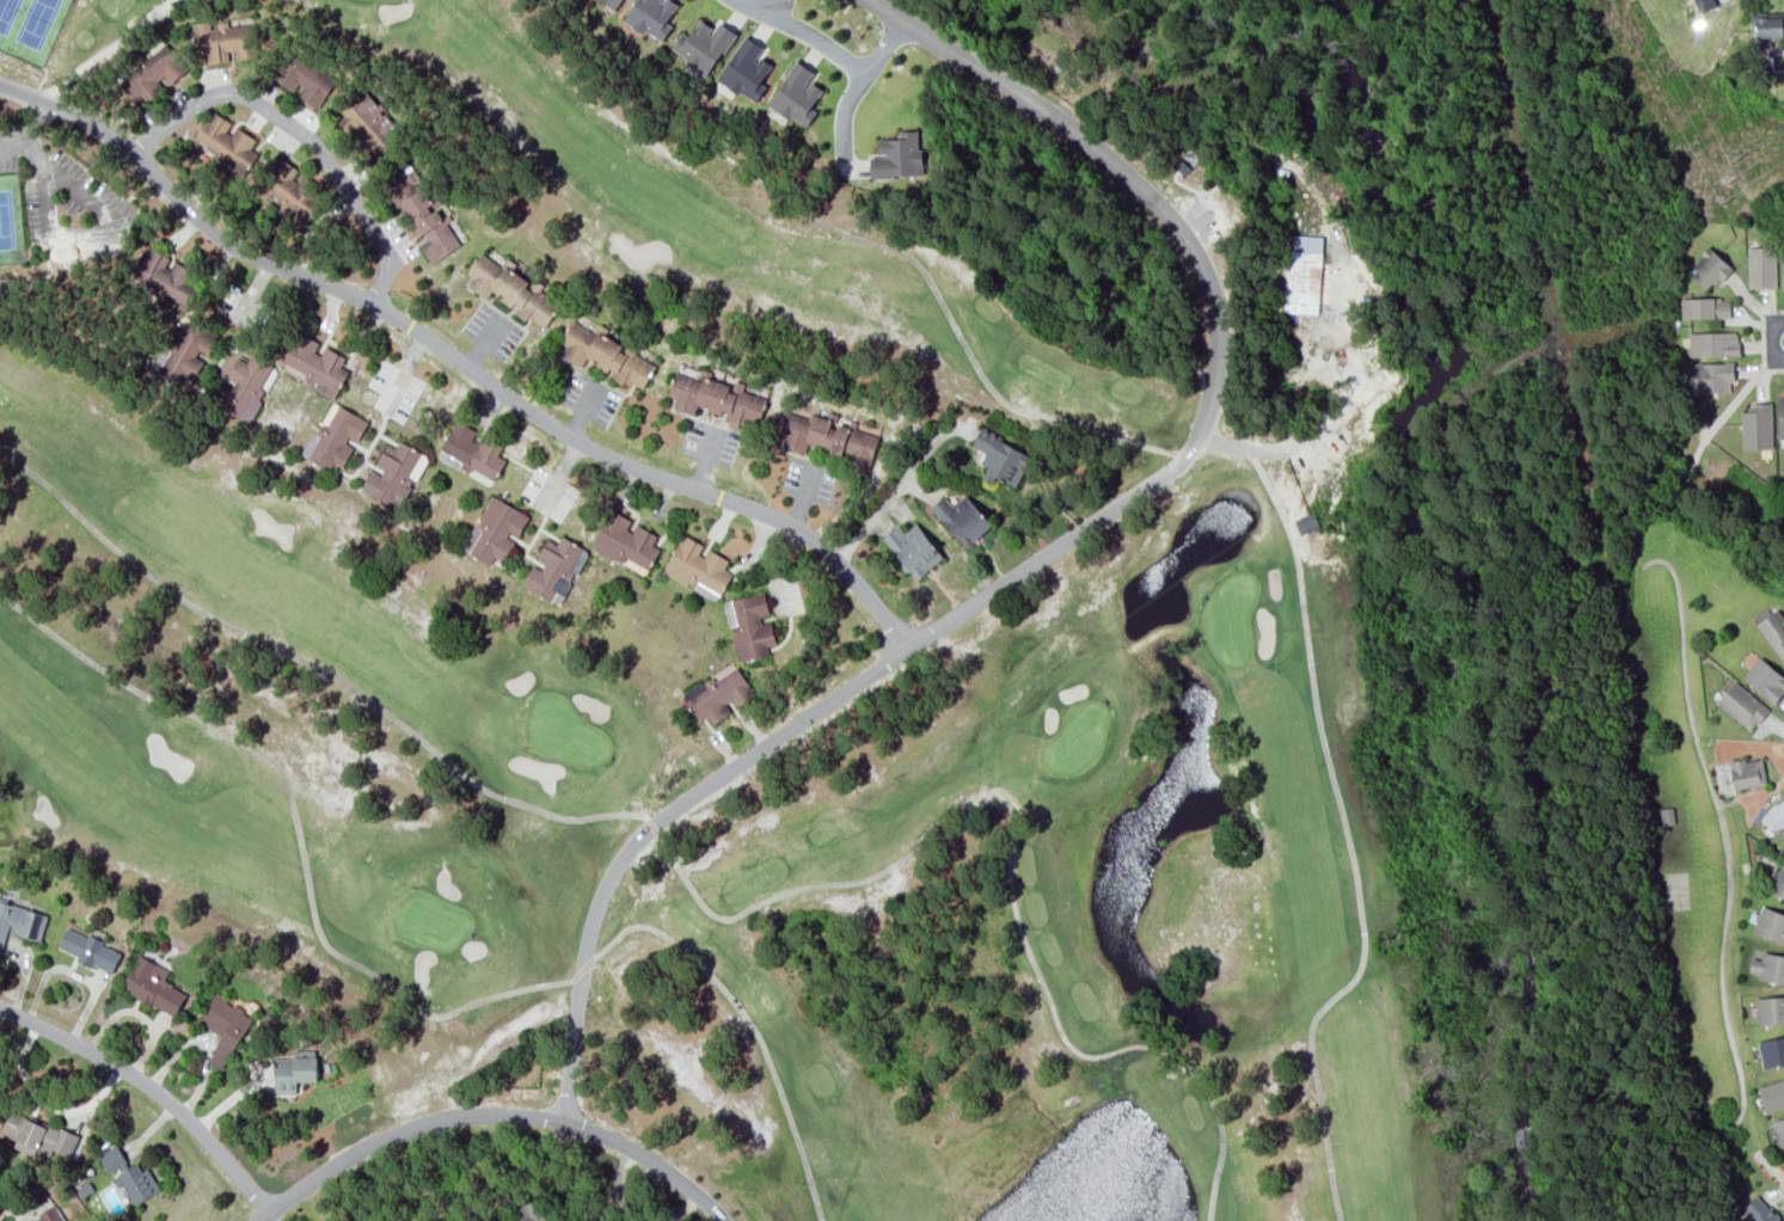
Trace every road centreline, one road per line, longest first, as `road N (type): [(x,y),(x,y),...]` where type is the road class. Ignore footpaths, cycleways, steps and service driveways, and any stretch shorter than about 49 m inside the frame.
road 1 (residential): [(563,1119),(593,919),(634,845),(1166,472),(1203,428),(1224,384),(1227,309),(1189,229),(865,0)]
road 2 (residential): [(911,649),(820,536),(591,449),(384,309),(220,232),(112,131),(69,103),(29,84),(0,84)]
road 3 (residential): [(724,1220),(687,1184),(609,1136),(507,1112),(450,1117),(391,1135),(263,1220)]
road 4 (residential): [(373,305),(384,277),(374,227),(314,143),(269,108),(215,94),(133,152)]
road 5 (residential): [(0,1004),(66,1032),(157,1088),(210,1135),(269,1216)]
road 6 (residential): [(899,23),(841,100),(839,155)]
road 7 (residential): [(860,67),(745,0)]

